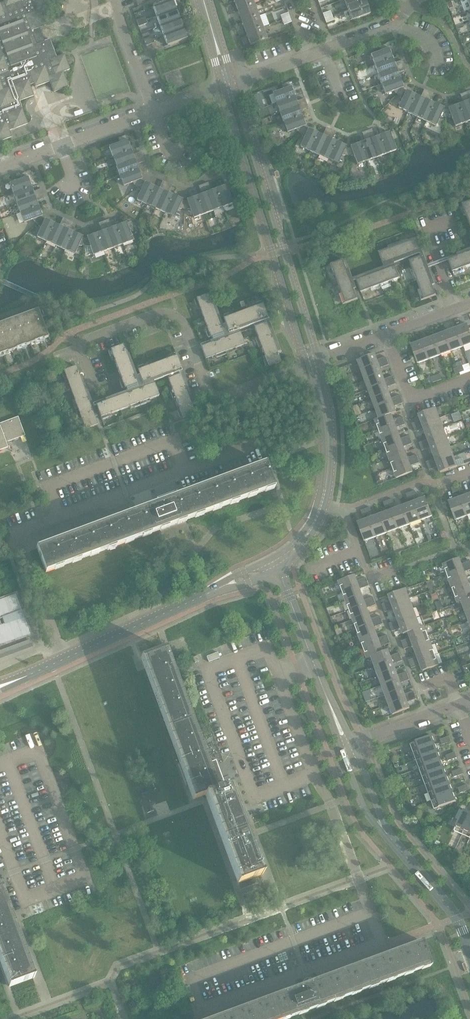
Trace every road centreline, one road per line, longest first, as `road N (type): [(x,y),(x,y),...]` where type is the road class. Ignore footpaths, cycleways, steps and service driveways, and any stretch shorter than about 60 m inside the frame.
road 1 (residential): [(64,660),(17,533),(255,444)]
road 2 (unclassified): [(224,87),(307,364)]
road 3 (unclassified): [(318,360),(233,84)]
road 4 (residential): [(82,344),(173,315),(216,395),(307,364)]
road 5 (residential): [(382,944),(314,774)]
road 6 (residential): [(0,169),(154,113)]
road 7 (unclassified): [(326,504),(332,425),(318,360)]
road 8 (residential): [(313,662),(278,675),(314,774)]
road 9 (unclassified): [(307,364),(325,440),(319,502)]
road 10 (unclassified): [(64,660),(186,604)]
road 11 (unclassified): [(469,953),(458,918),(396,845)]
road 12 (residential): [(469,378),(411,399),(387,334)]

